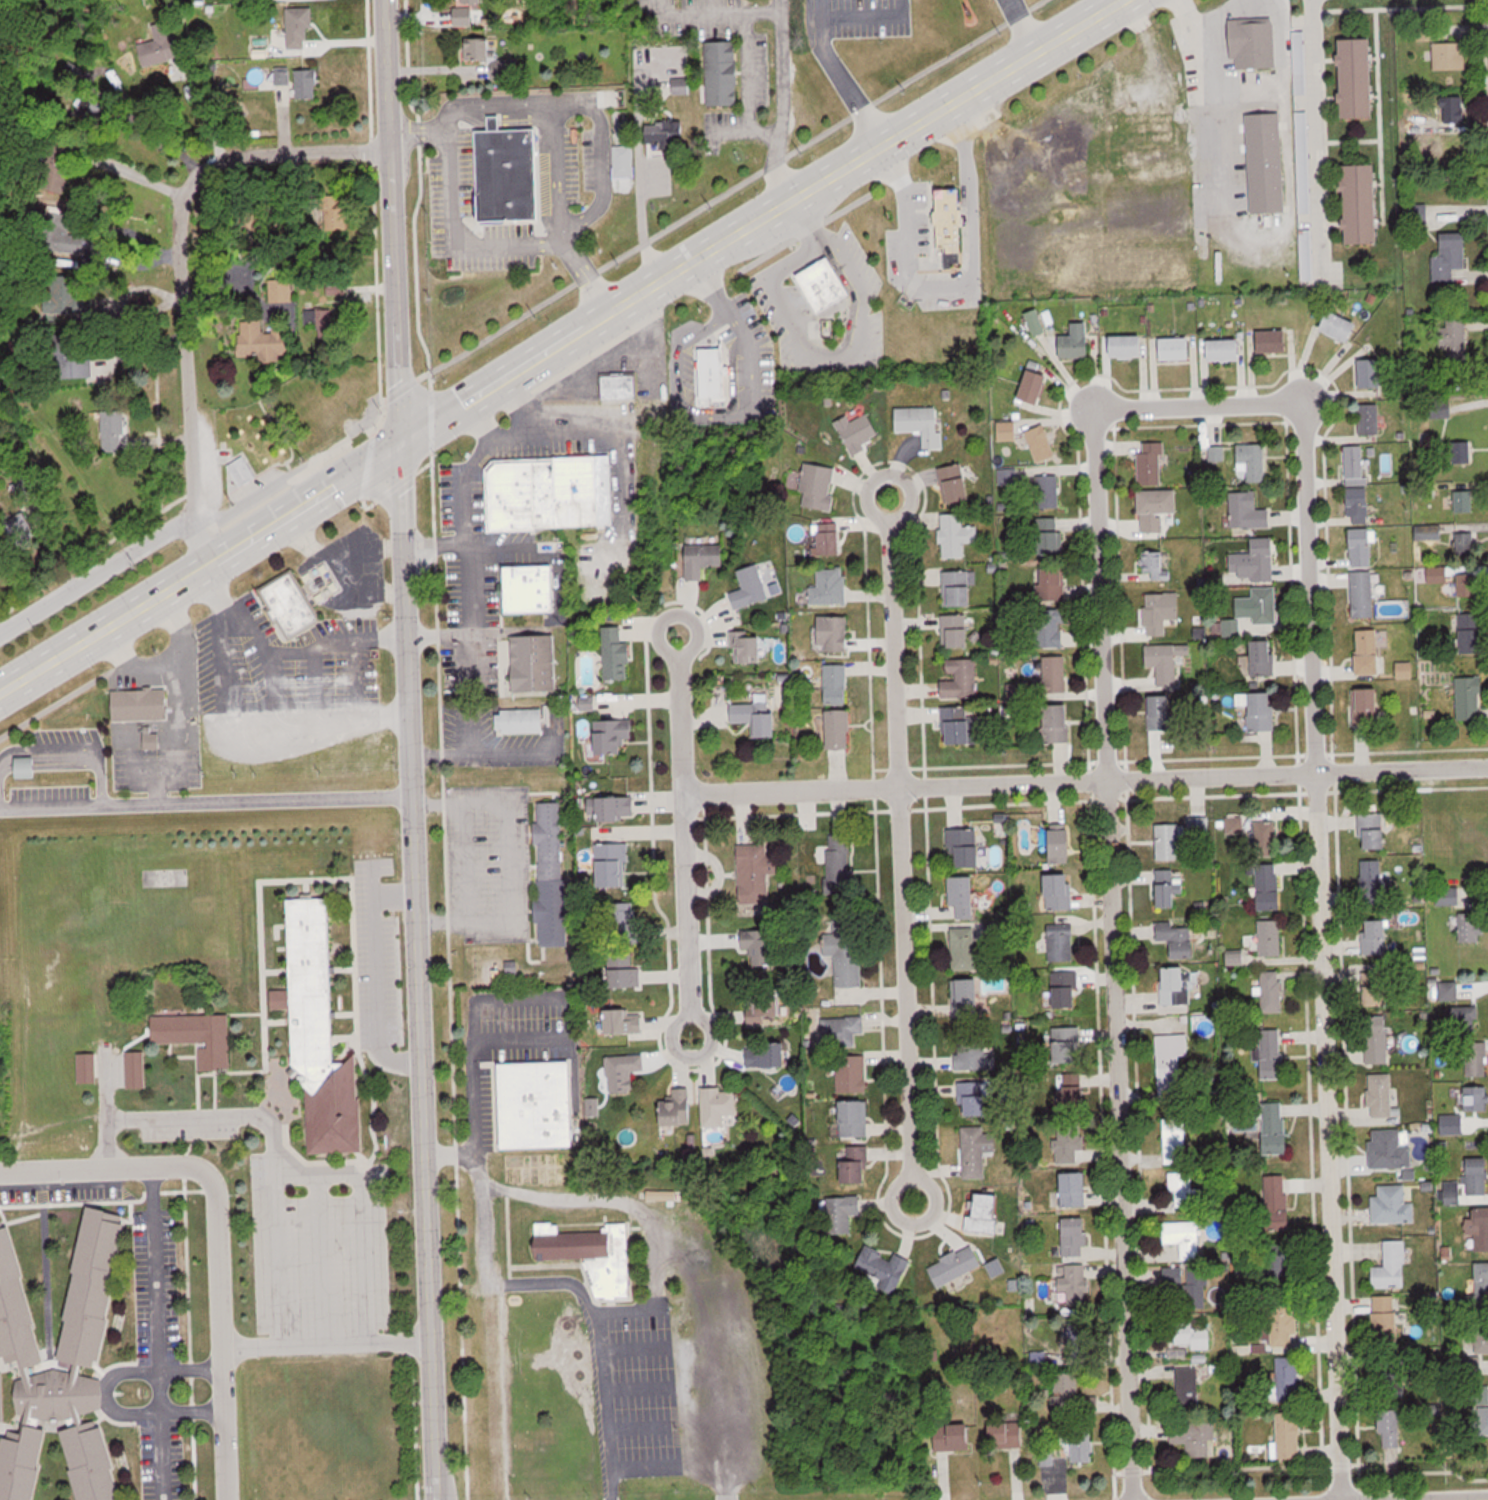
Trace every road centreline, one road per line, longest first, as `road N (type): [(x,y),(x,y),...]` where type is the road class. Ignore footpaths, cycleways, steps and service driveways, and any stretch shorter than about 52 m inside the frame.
road 1 (residential): [(439,1499),(385,0)]
road 2 (primary): [(0,687),(1120,0)]
road 3 (residential): [(1290,409),(1297,429),(1333,1499)]
road 4 (residential): [(1124,1499),(1086,429),(1092,414)]
road 5 (residential): [(684,793),(1487,766)]
road 6 (residential): [(903,1232),(880,469)]
road 7 (residential): [(210,561),(173,257),(177,212),(195,170)]
road 8 (residential): [(224,1499),(211,1205),(202,1178)]
road 9 (residential): [(1313,0),(1324,282)]
road 10 (residential): [(0,630),(199,513)]
road 11 (residential): [(691,1015),(684,793)]
road 12 (residential): [(202,1178),(171,1164),(0,1171)]
road 13 (residential): [(195,170),(248,151),(391,148)]
road 14 (residential): [(1092,414),(1136,406),(1290,409)]
road 15 (residential): [(425,1154),(455,1156),(473,1168),(487,1282)]
road 16 (residential): [(684,793),(680,654)]
road 17 (residential): [(680,654),(693,649),(700,630),(675,613),(659,635),(663,647),(680,654)]
road 18 (residential): [(682,1052),(703,1051),(711,1039),(710,1026),(696,1015),(673,1027),(682,1052)]

